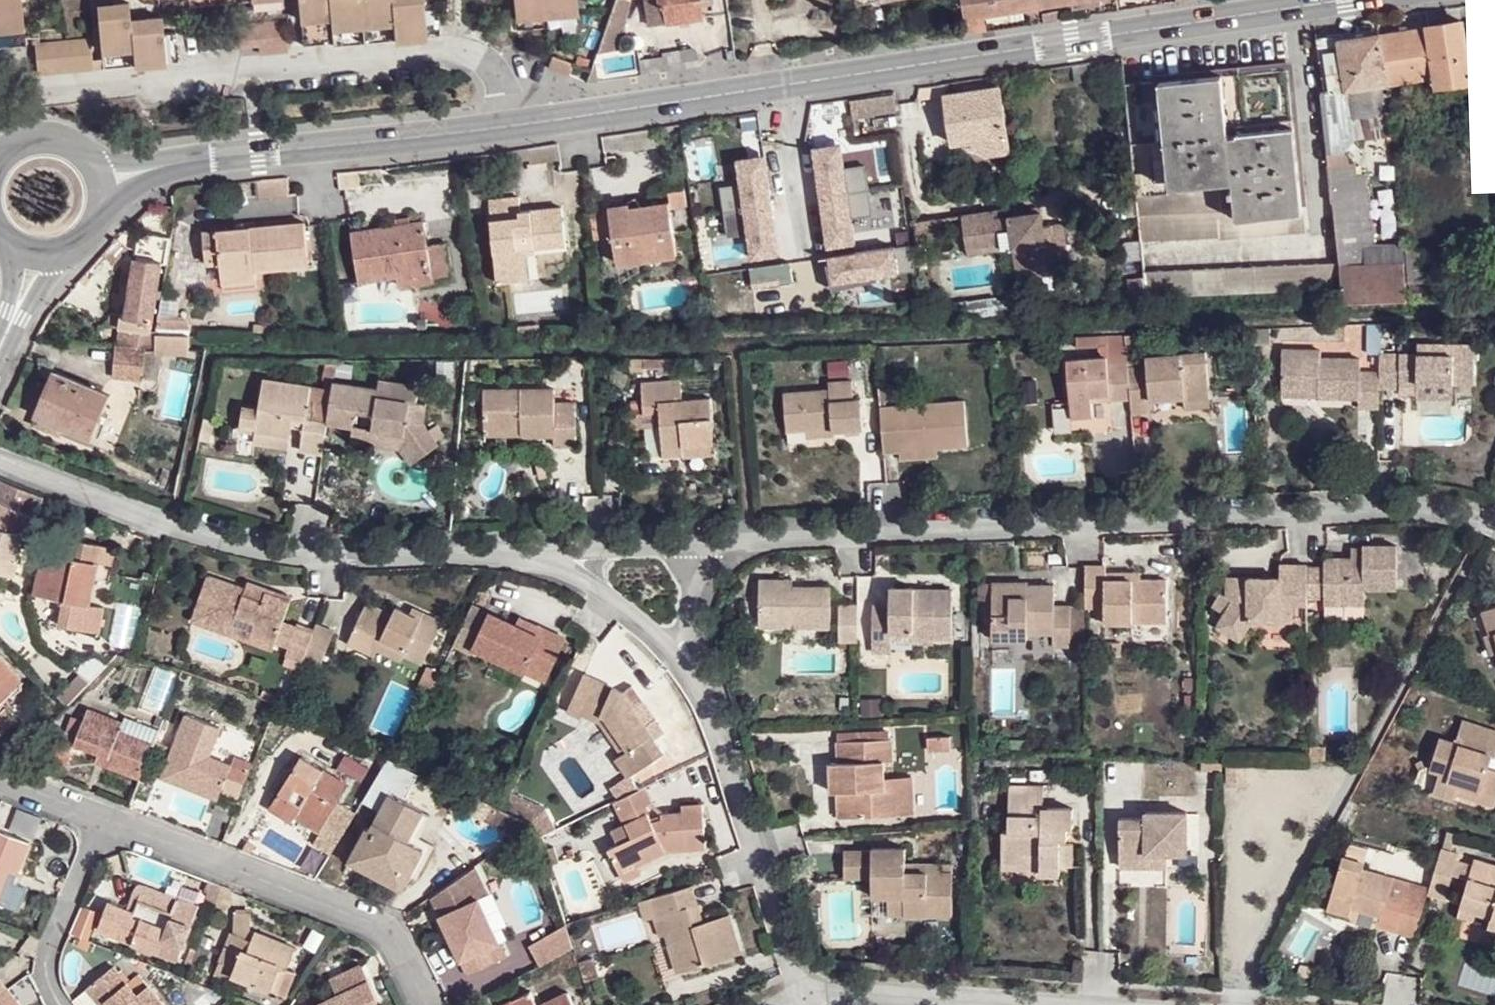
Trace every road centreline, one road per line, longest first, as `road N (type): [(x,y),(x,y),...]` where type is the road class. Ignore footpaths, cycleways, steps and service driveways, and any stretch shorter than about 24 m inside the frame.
road 1 (tertiary): [(1341,0),(523,125)]
road 2 (residential): [(753,541),(1451,497),(1494,512)]
road 3 (residential): [(3,81),(41,93),(362,57),(479,56),(500,69),(523,125)]
road 4 (residential): [(0,455),(249,543),(342,554),(541,554)]
road 5 (residential): [(430,1004),(388,929),(104,811)]
road 6 (tertiary): [(523,125),(172,163)]
road 7 (residential): [(694,672),(730,755),(807,1000)]
road 8 (residential): [(69,1004),(43,966),(43,950),(104,811)]
road 9 (residential): [(541,554),(753,541)]
road 10 (residential): [(541,554),(631,612),(694,672)]
road 11 (residential): [(753,541),(716,563),(702,585),(692,622),(694,672)]

